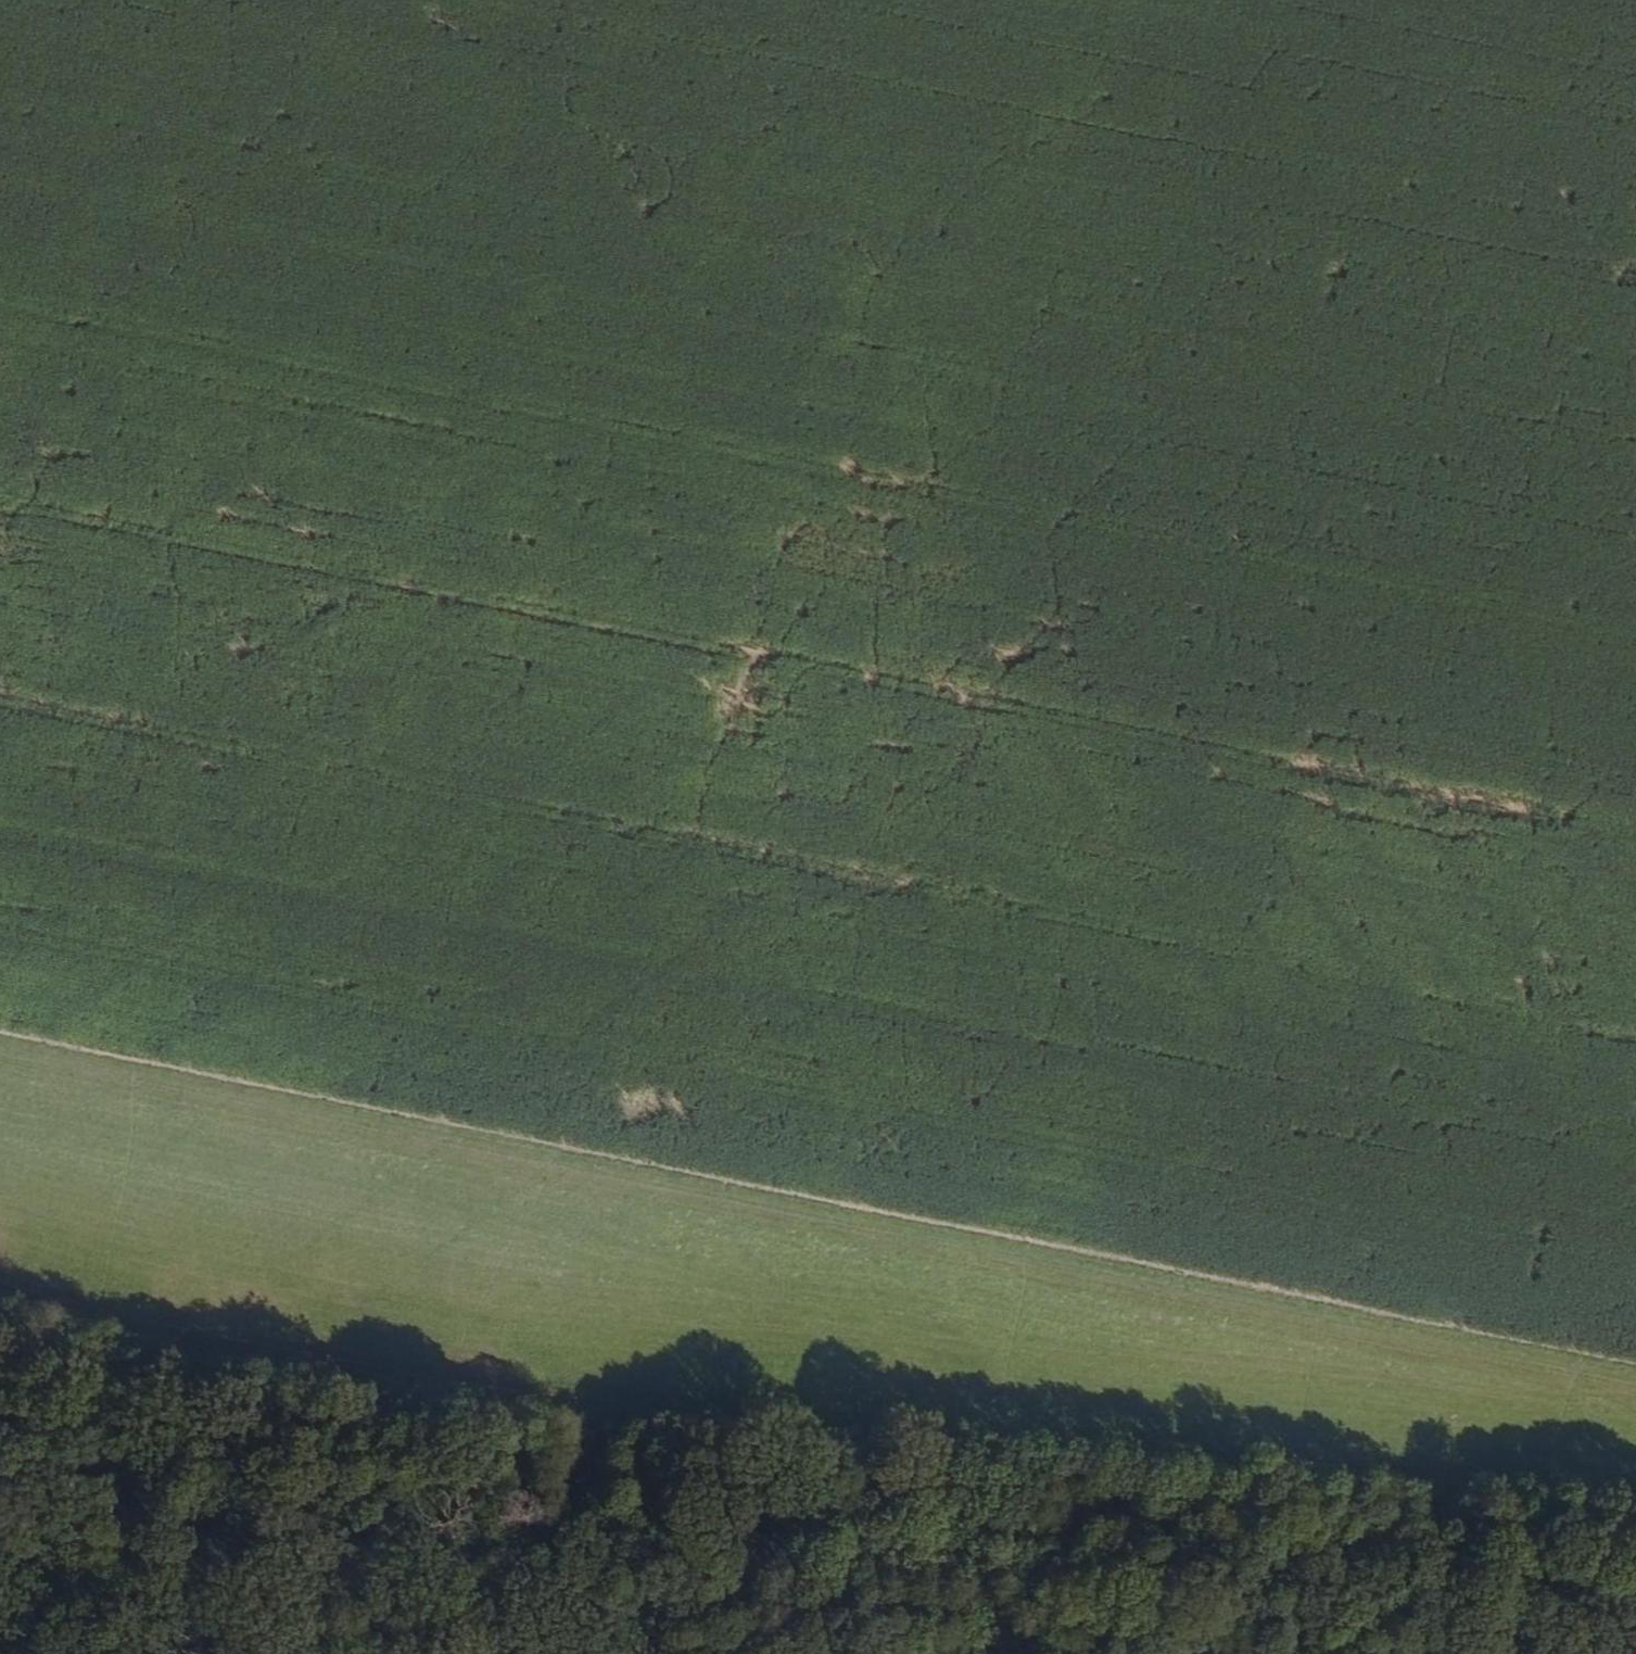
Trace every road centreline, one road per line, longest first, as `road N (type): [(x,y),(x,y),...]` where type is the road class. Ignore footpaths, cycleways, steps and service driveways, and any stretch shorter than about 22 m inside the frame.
road 1 (track): [(1635,1492),(577,1403),(106,1315),(0,1286)]

